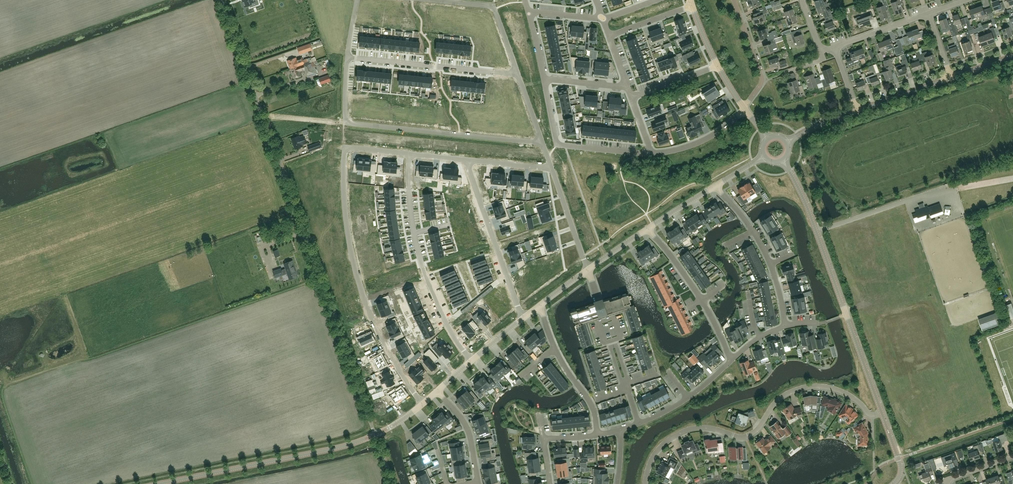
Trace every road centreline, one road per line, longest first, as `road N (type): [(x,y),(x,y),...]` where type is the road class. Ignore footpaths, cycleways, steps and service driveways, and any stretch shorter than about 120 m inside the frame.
road 1 (unclassified): [(221,0),(375,435)]
road 2 (residential): [(410,155),(347,149),(345,210),(368,307),(423,403)]
road 3 (residential): [(881,412),(870,414),(831,388),(795,390),(746,438),(704,428),(671,438),(653,457),(646,483)]
road 4 (residential): [(542,142),(350,123),(348,57)]
road 5 (tertiary): [(159,483),(375,435)]
road 6 (residential): [(473,360),(420,261),(410,155)]
road 7 (residential): [(348,57),(517,72)]
road 8 (tertiary): [(783,160),(846,314)]
road 9 (residential): [(469,161),(524,318)]
road 10 (residential): [(544,79),(557,145),(651,153)]
road 11 (residential): [(786,327),(762,247),(716,186)]
road 12 (residential): [(539,306),(593,406),(598,435)]

